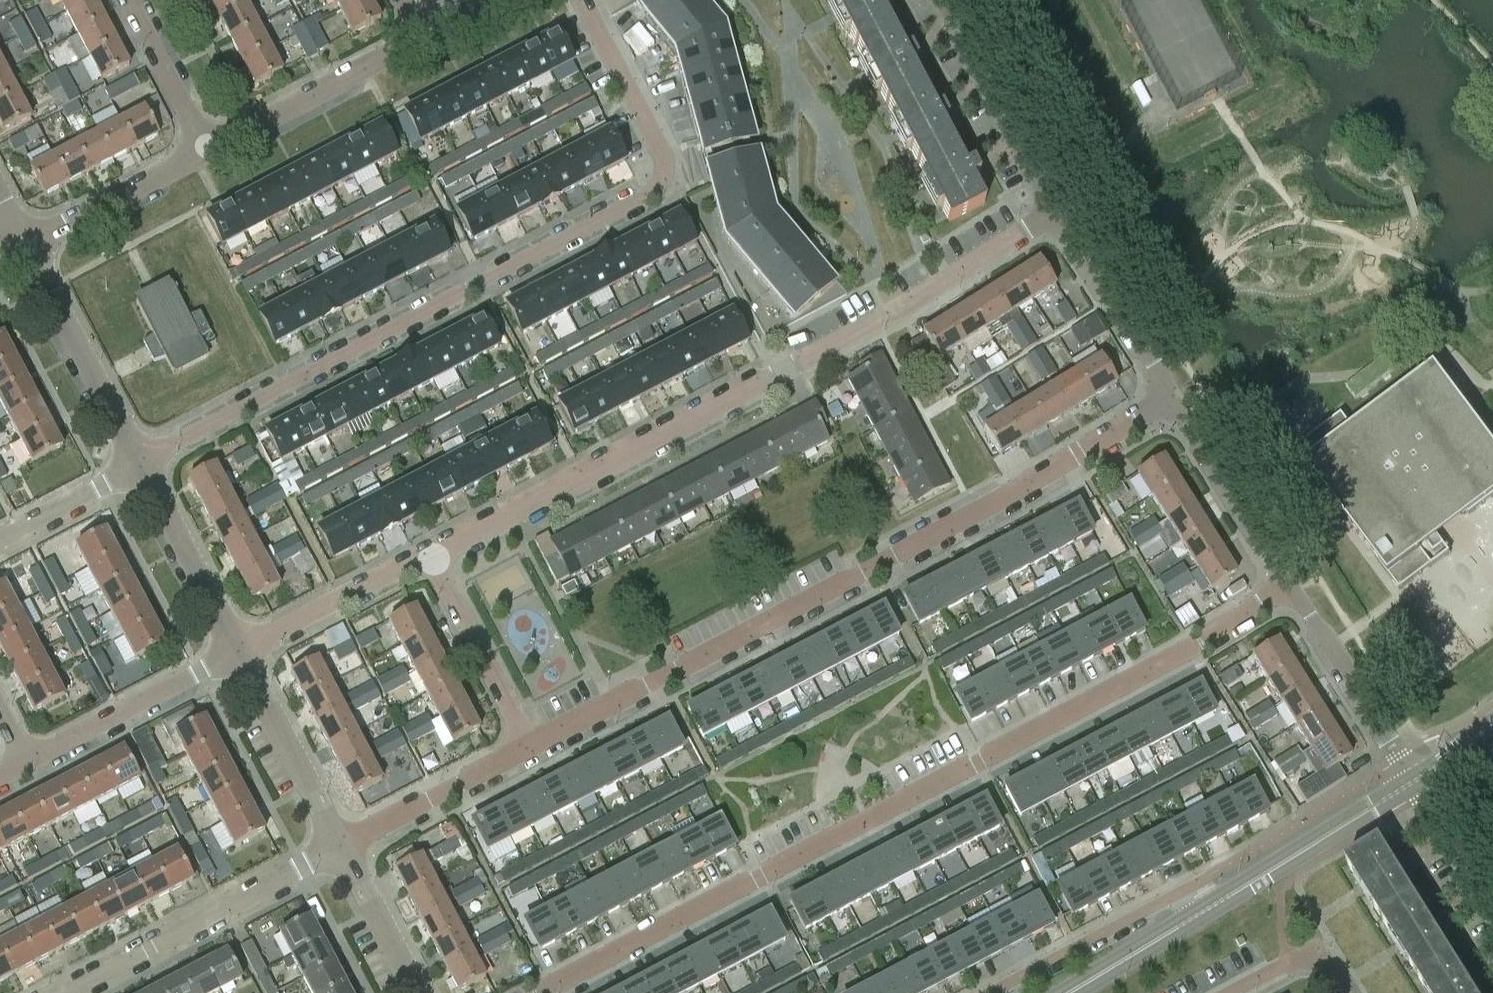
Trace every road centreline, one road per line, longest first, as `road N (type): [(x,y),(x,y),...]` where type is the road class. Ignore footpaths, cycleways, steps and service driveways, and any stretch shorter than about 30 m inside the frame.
road 1 (residential): [(540,992),(1186,651),(1292,585)]
road 2 (residential): [(144,462),(657,187),(662,150),(584,0)]
road 3 (residential): [(532,745),(1010,495),(1174,396)]
road 4 (residential): [(433,556),(887,317),(1057,209)]
road 5 (residential): [(74,992),(342,846)]
road 6 (residential): [(1241,889),(1205,879),(993,992)]
road 7 (residential): [(144,462),(28,243)]
road 8 (residential): [(209,151),(421,39)]
road 9 (residential): [(27,765),(239,654)]
road 10 (residential): [(1057,209),(947,0)]
road 11 (residential): [(1416,778),(1292,585)]
road 12 (residential): [(1292,585),(1174,396)]
road 13 (residential): [(1174,396),(1057,209)]
road 14 (residential): [(342,846),(239,654)]
road 15 (residential): [(239,654),(433,556)]
road 16 (residential): [(342,846),(532,745)]
road 17 (residential): [(239,654),(144,462)]
road 18 (residential): [(532,745),(433,556)]
road 19 (tertiary): [(1241,889),(1416,778)]
road 20 (residential): [(28,243),(209,151)]
road 21 (tertiary): [(1071,992),(1241,889)]
road 22 (residential): [(209,151),(132,0)]
road 23 (residential): [(417,992),(342,846)]
road 24 (residential): [(0,539),(144,462)]
road 25 (residential): [(1492,901),(1416,778)]

